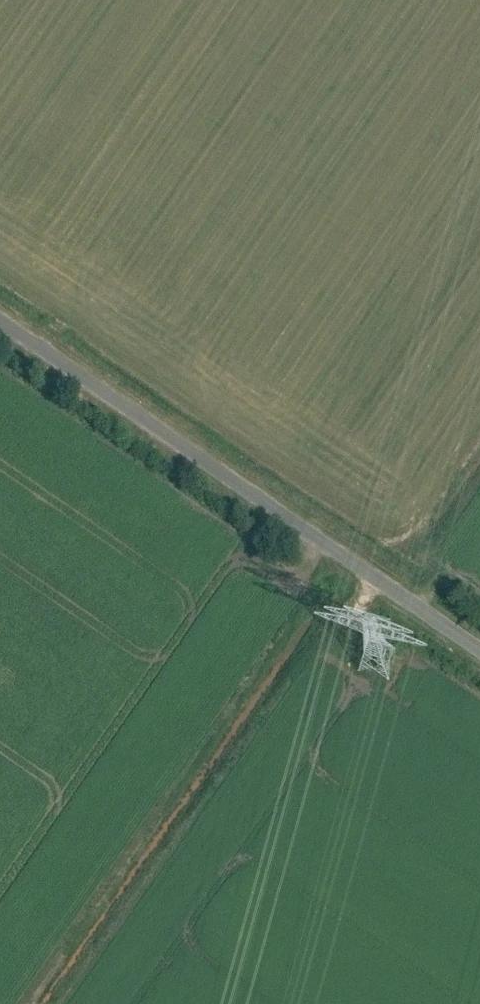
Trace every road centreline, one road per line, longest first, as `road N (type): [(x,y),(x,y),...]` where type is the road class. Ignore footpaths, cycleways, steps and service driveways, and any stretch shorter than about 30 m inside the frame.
road 1 (unclassified): [(479,651),(0,324)]

